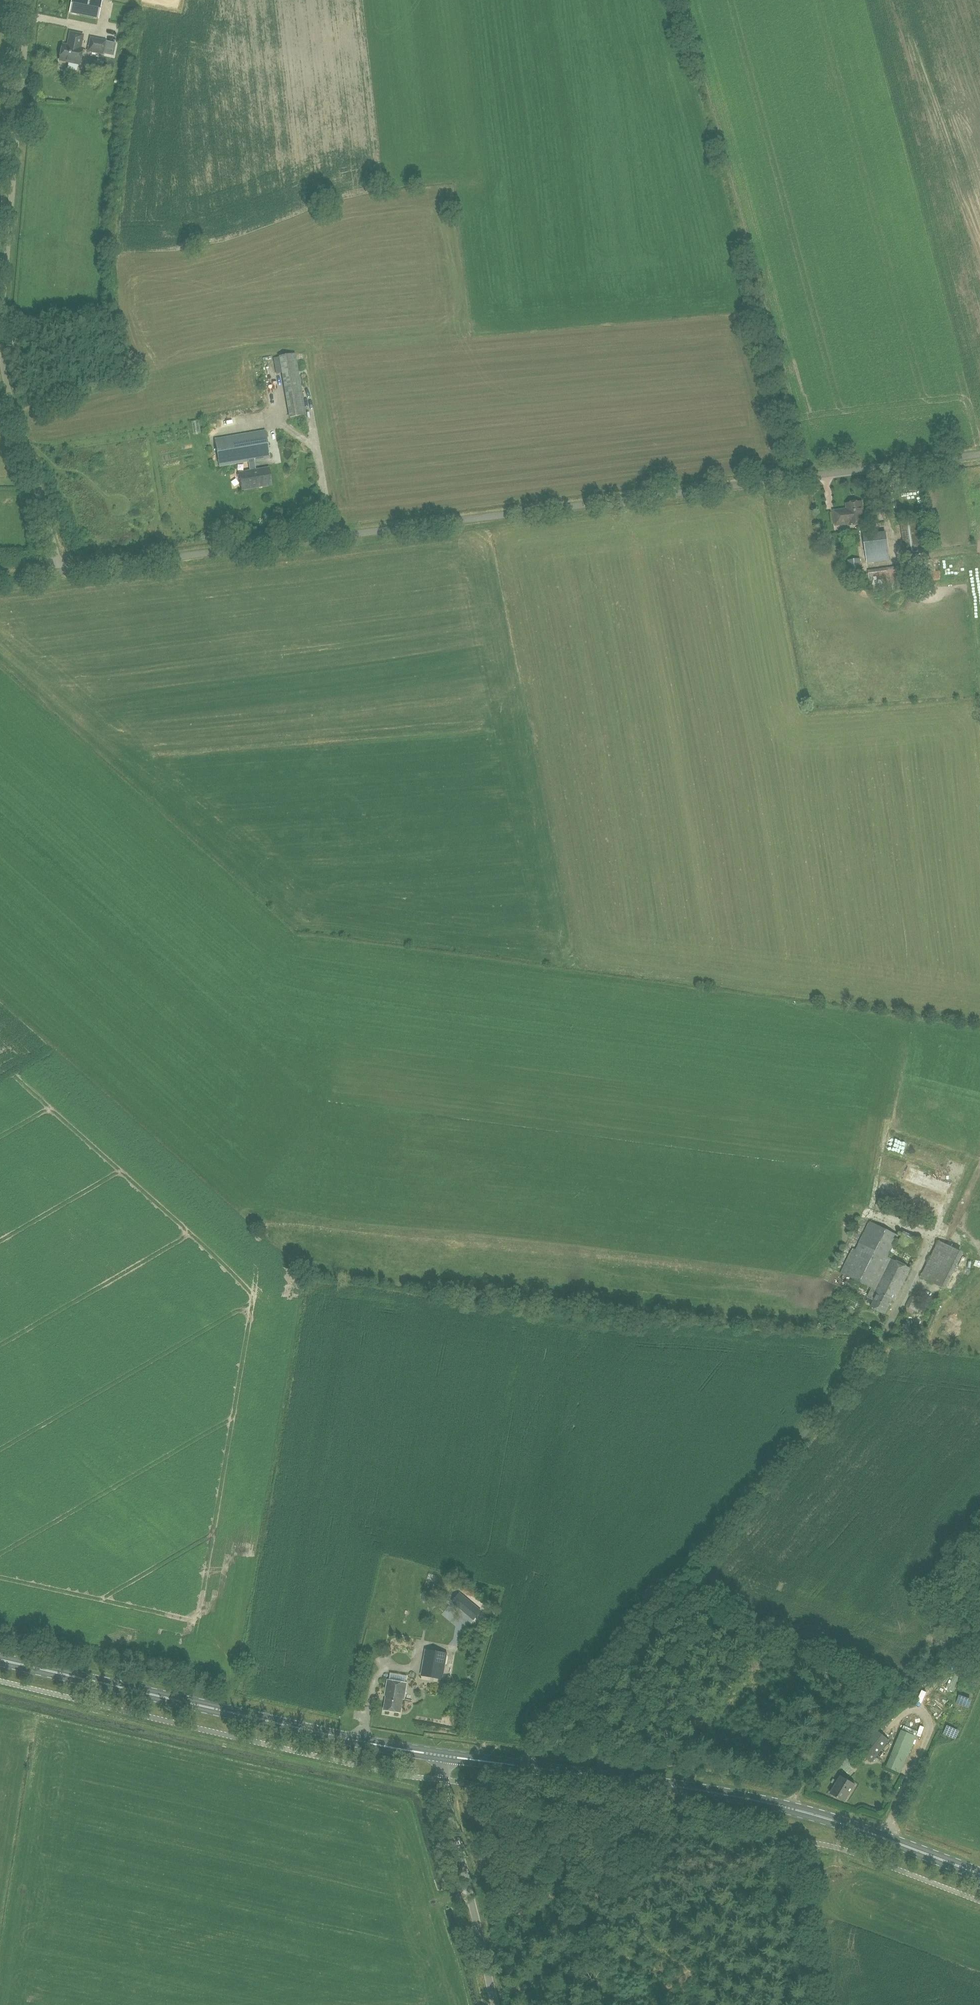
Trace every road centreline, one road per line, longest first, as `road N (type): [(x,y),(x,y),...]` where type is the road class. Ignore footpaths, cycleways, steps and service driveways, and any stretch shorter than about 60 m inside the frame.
road 1 (unclassified): [(979,454),(61,573)]
road 2 (unclassified): [(61,573),(1,361),(28,0)]
road 3 (primary): [(979,1874),(761,1801),(445,1756)]
road 4 (primary): [(445,1756),(0,1659)]
road 5 (unclassified): [(495,2004),(445,1756)]

